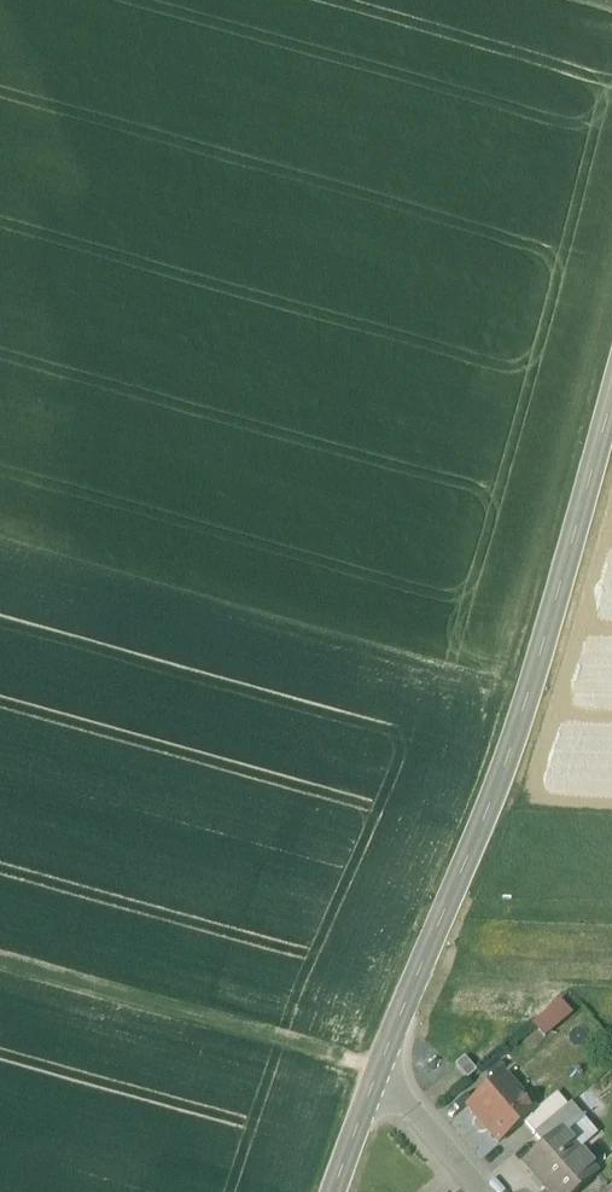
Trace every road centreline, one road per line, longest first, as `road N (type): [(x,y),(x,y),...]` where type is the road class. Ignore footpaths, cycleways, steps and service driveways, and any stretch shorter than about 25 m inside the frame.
road 1 (tertiary): [(611,406),(525,706),(374,1082)]
road 2 (track): [(0,974),(374,1082)]
road 3 (residential): [(488,1191),(423,1114),(374,1082)]

